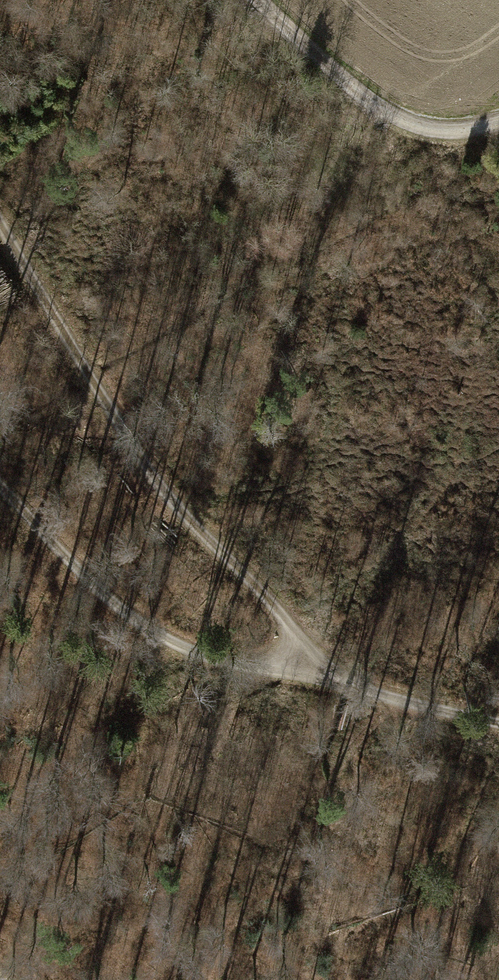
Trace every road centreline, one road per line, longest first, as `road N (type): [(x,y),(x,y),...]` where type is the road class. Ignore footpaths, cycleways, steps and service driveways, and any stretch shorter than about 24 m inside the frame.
road 1 (track): [(0,235),(175,499),(271,601),(290,631),(294,660)]
road 2 (track): [(294,660),(254,668),(196,656),(119,601),(0,482)]
road 3 (track): [(498,125),(429,133),(382,114),(261,0)]
road 4 (track): [(498,720),(294,660)]

